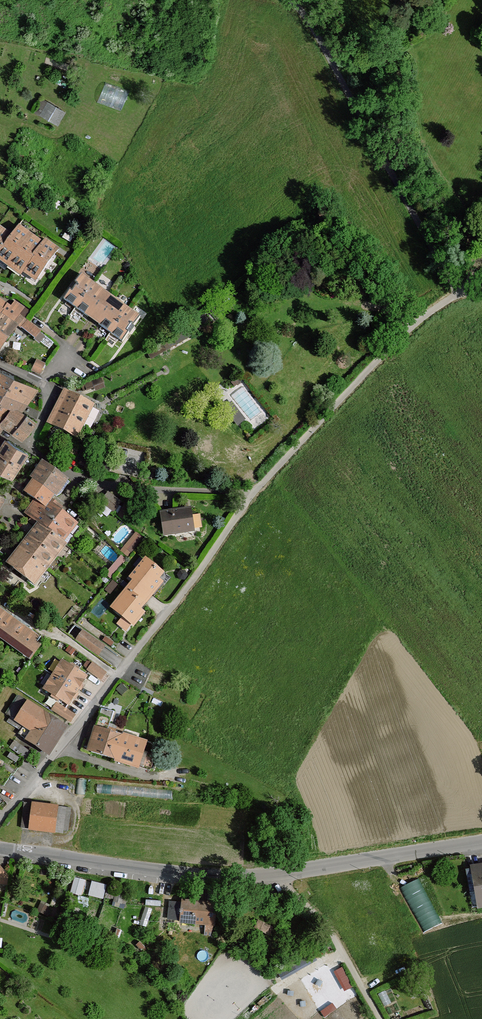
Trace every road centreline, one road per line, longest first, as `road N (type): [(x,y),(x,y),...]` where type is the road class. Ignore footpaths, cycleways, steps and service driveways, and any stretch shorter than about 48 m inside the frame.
road 1 (residential): [(160,621),(254,493),(413,325),(465,293)]
road 2 (unclassified): [(274,875),(180,873),(0,849)]
road 3 (unclassified): [(0,818),(160,621)]
road 4 (unclassified): [(481,842),(274,875)]
road 5 (unclassified): [(274,875),(330,931),(380,1018)]

